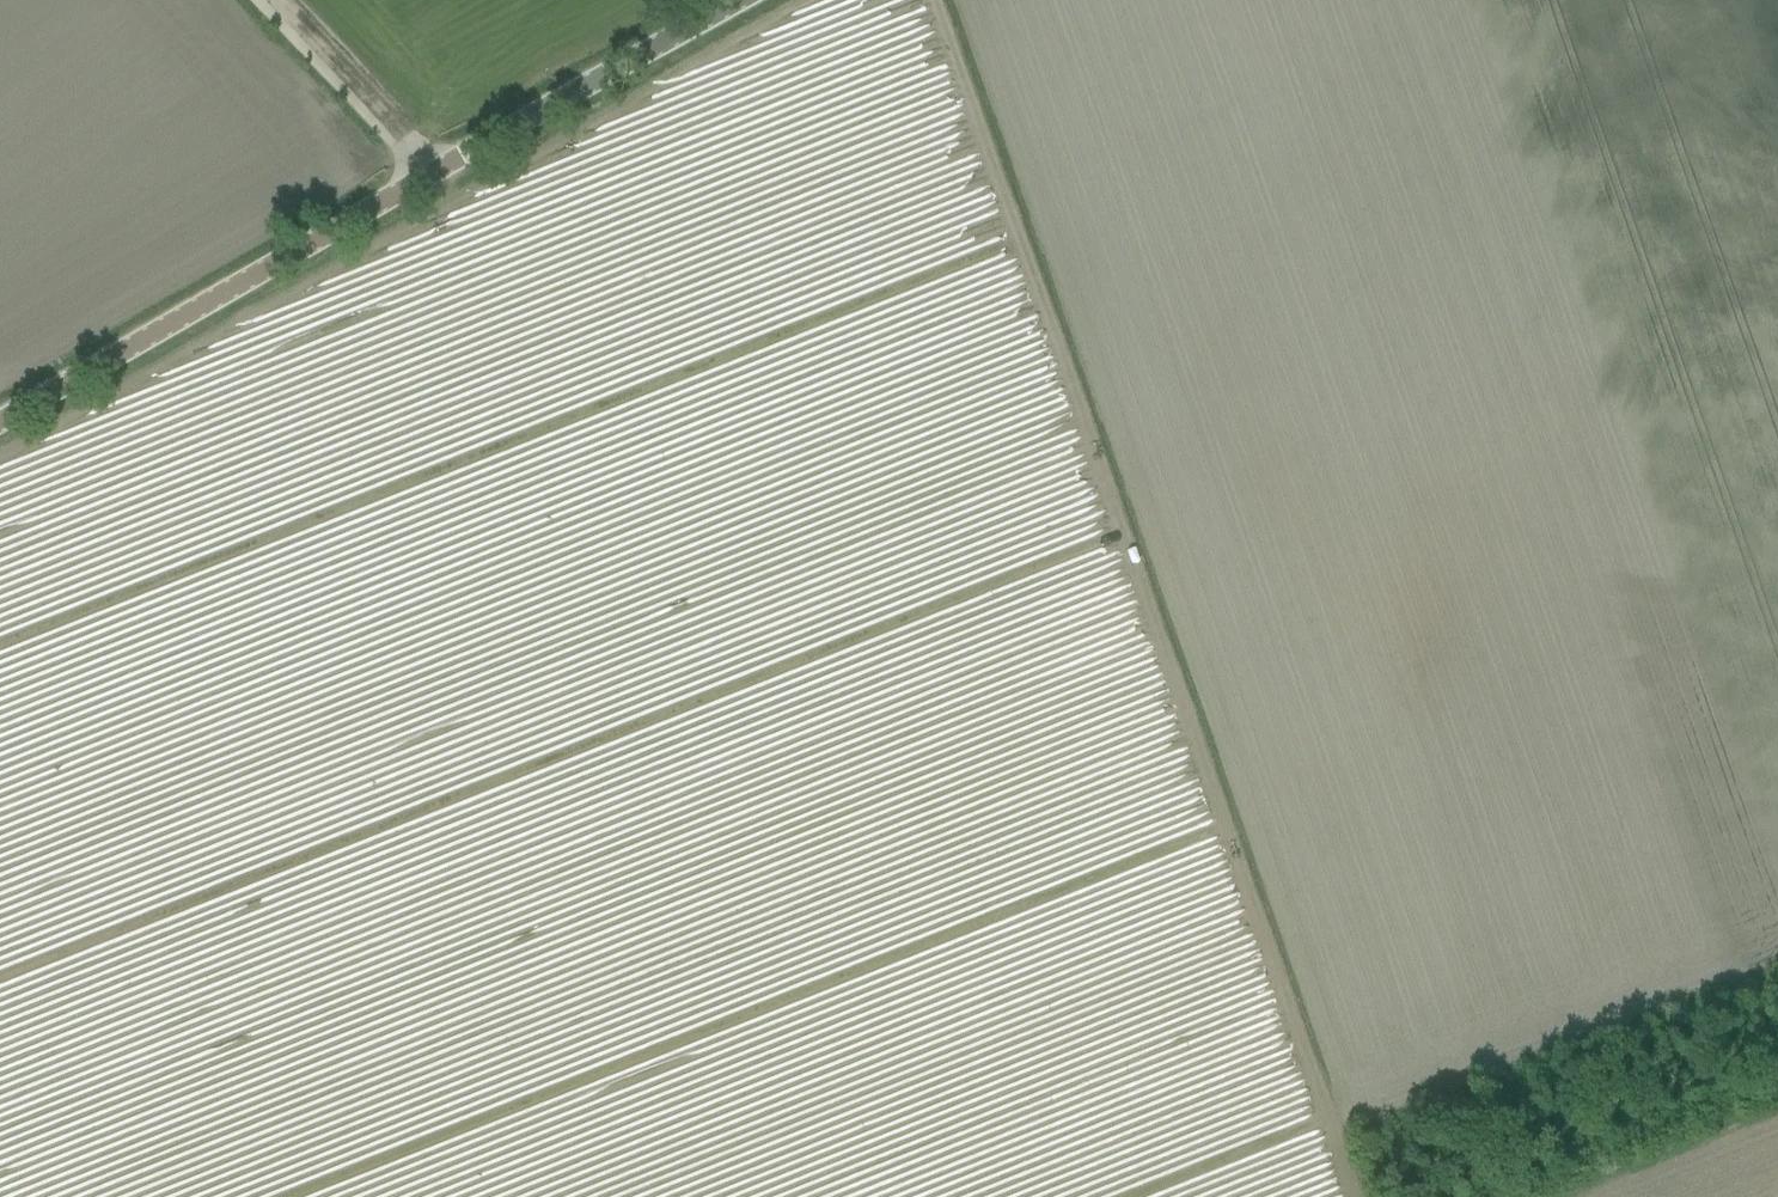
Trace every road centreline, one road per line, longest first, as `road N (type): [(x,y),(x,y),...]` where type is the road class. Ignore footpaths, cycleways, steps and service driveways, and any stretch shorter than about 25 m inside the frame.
road 1 (unclassified): [(0,421),(734,0)]
road 2 (track): [(423,178),(251,0)]

